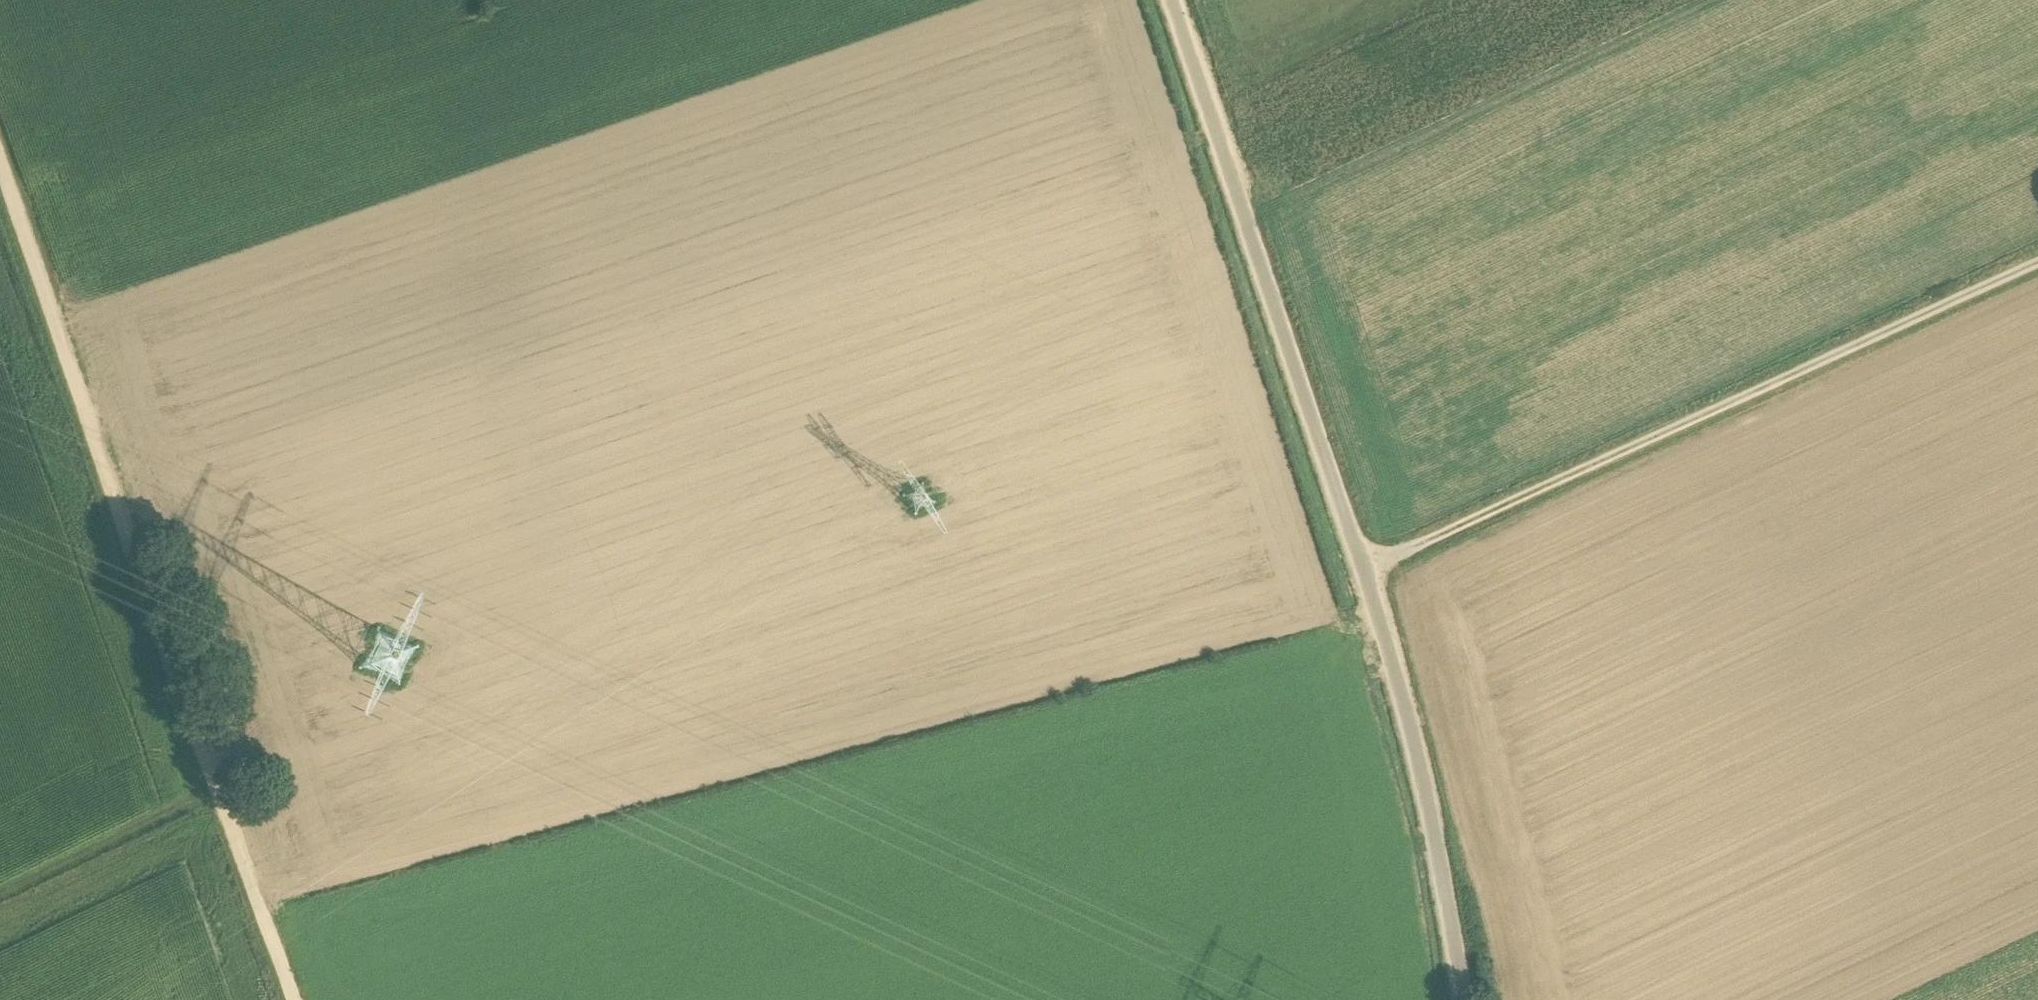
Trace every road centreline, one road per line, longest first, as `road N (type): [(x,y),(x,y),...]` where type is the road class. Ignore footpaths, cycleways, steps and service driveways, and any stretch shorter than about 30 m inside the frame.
road 1 (unclassified): [(1462,999),(1395,671),(1172,0)]
road 2 (track): [(0,155),(298,999)]
road 3 (track): [(2037,261),(1364,572)]
road 4 (track): [(0,910),(225,795)]

